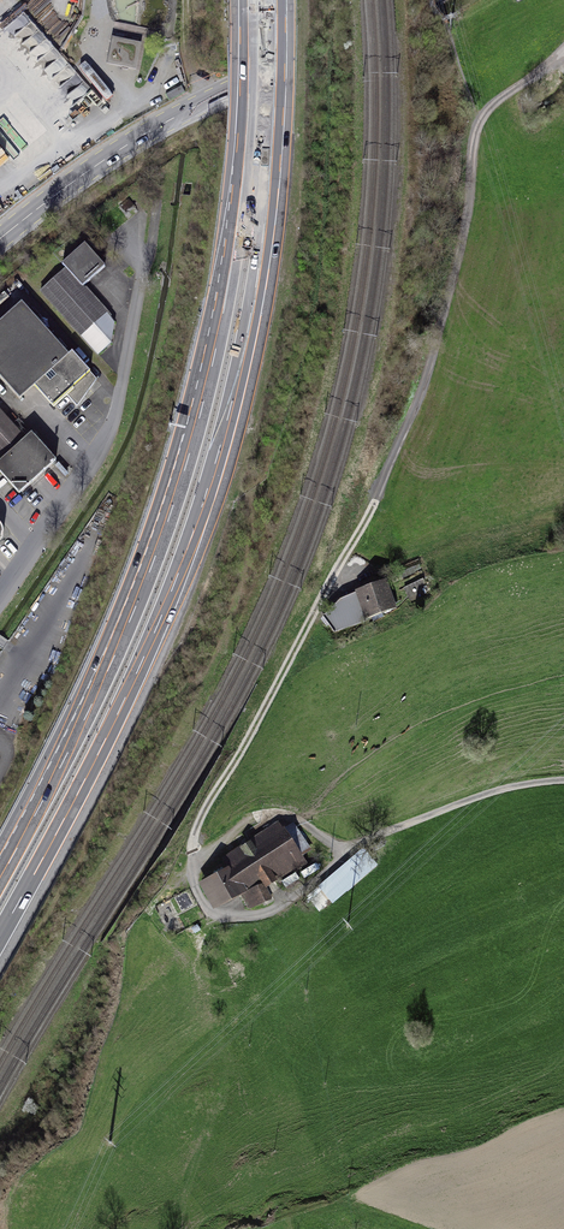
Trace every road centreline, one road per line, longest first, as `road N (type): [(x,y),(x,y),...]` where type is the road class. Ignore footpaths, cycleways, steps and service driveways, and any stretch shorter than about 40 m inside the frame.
road 1 (track): [(485,114),(461,249),(416,408),(366,520),(209,800),(188,867),(193,888),(223,912),(273,902),(334,860)]
road 2 (motorway): [(0,936),(140,667),(219,452),(261,252),(276,0)]
road 3 (motorway): [(249,0),(239,208),(194,437),(112,662),(0,879)]
road 4 (secondary): [(0,240),(167,121),(411,0)]
road 5 (unclassified): [(145,259),(110,431),(0,598)]

